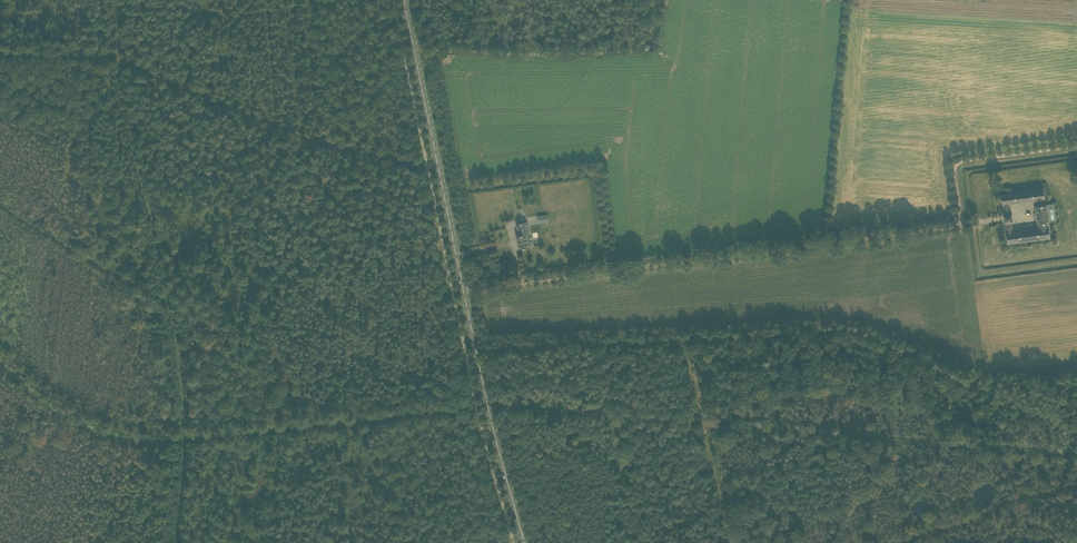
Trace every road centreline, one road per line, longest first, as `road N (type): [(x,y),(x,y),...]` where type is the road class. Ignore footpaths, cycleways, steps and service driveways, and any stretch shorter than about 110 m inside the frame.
road 1 (primary): [(523,542),(404,0)]
road 2 (track): [(0,49),(129,59),(302,131),(413,164),(437,163)]
road 3 (track): [(187,421),(185,368),(124,118),(116,0)]
road 4 (track): [(475,350),(684,339),(736,542)]
road 5 (track): [(187,421),(265,418),(474,386)]
road 6 (track): [(1076,480),(1004,495),(991,515),(884,542)]
road 7 (track): [(161,421),(86,414),(0,351)]
road 8 (track): [(1076,146),(957,164),(962,224)]
road 9 (track): [(174,542),(187,421)]

